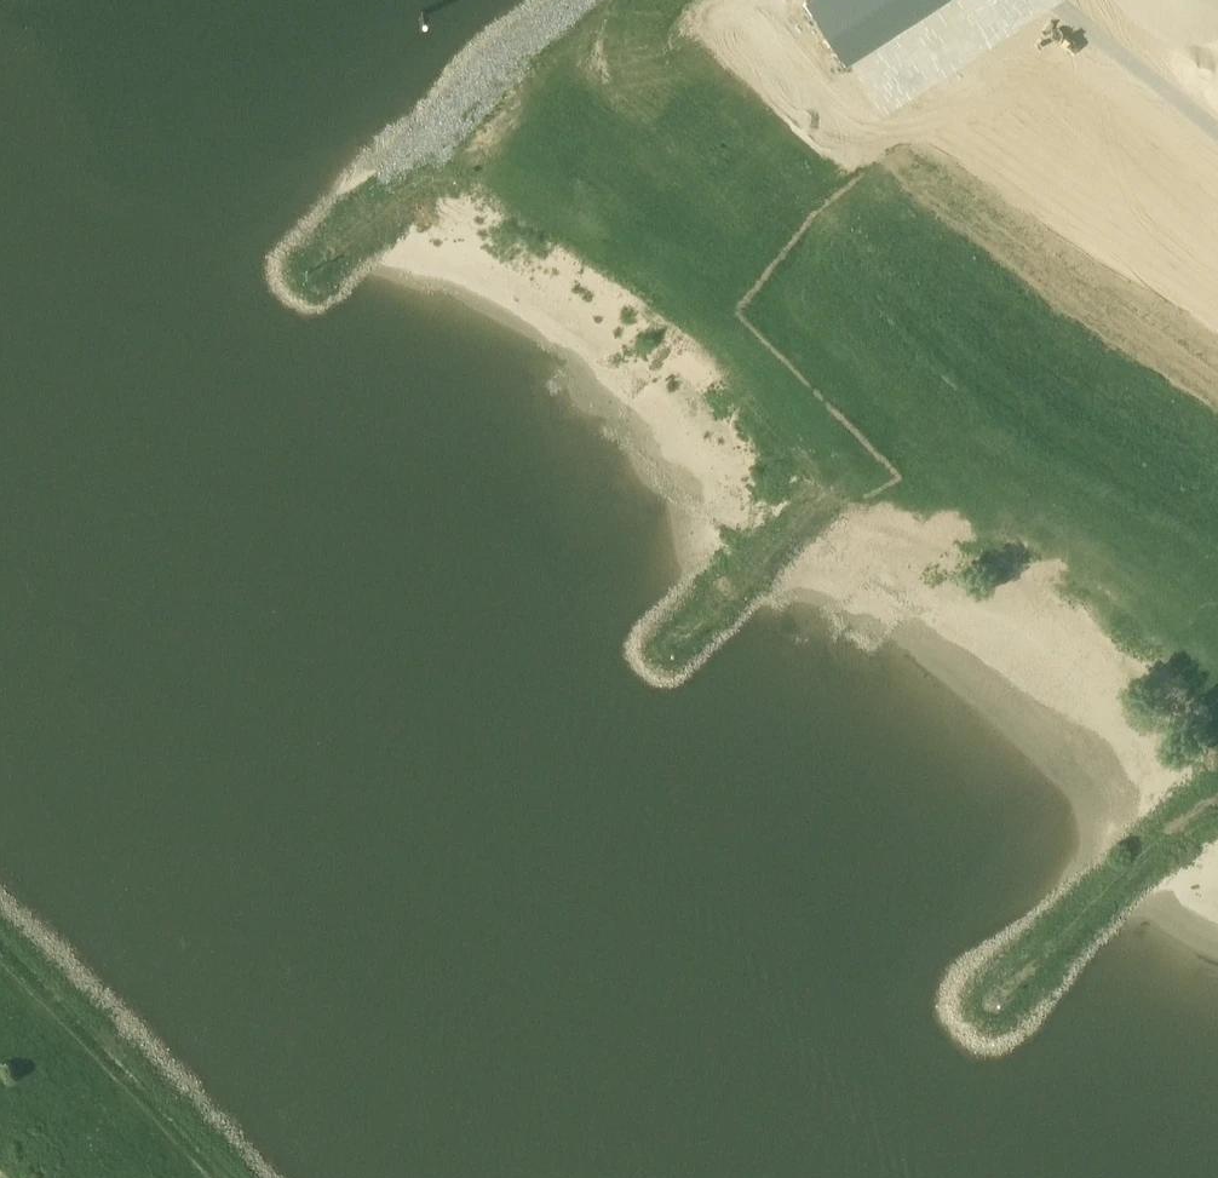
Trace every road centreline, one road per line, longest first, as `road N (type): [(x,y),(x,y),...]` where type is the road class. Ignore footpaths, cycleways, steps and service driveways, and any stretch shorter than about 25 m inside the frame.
road 1 (unclassified): [(1217,130),(1054,0)]

